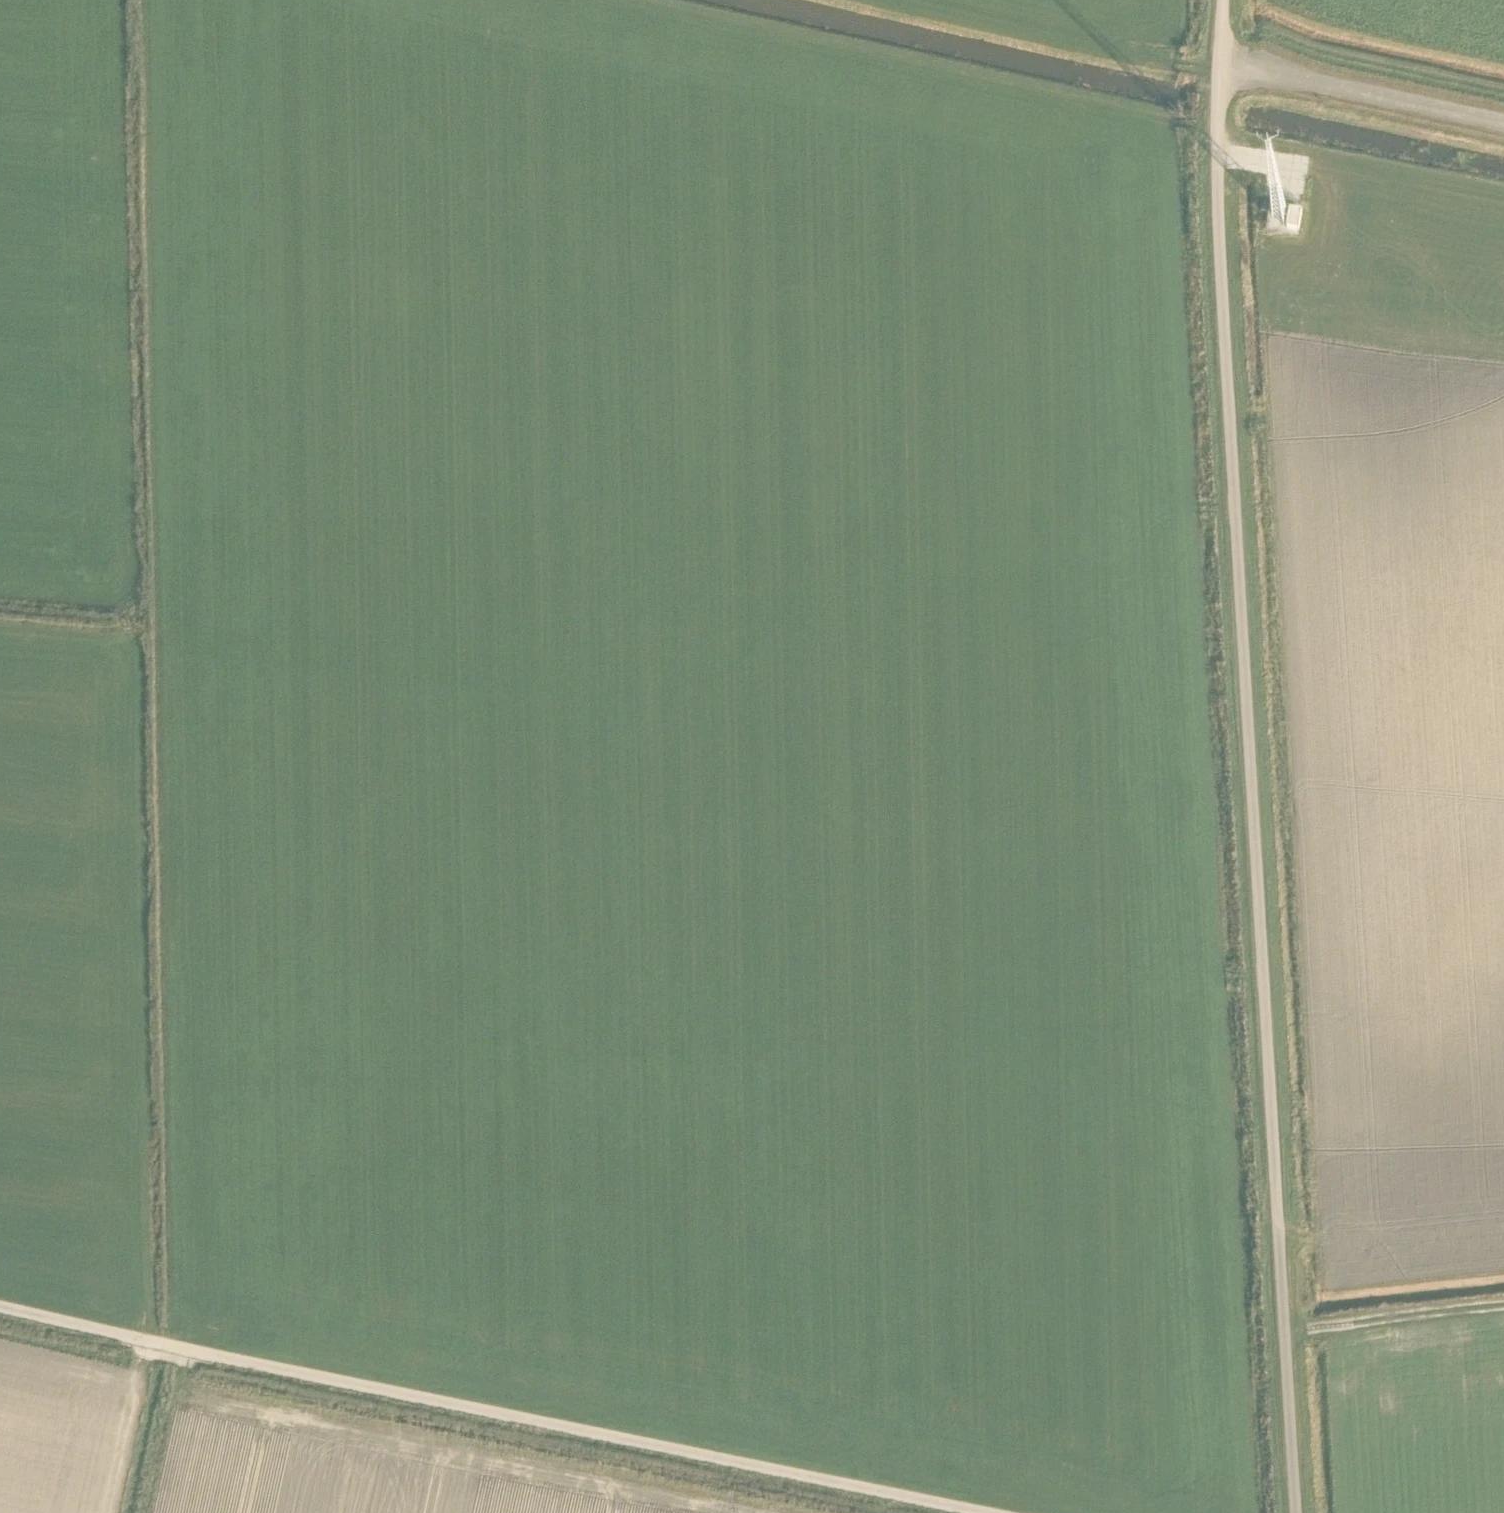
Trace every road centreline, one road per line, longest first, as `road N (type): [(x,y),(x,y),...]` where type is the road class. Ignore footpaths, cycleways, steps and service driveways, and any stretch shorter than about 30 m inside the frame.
road 1 (unclassified): [(1294,1512),(1218,222),(1225,0)]
road 2 (track): [(0,1306),(977,1512)]

